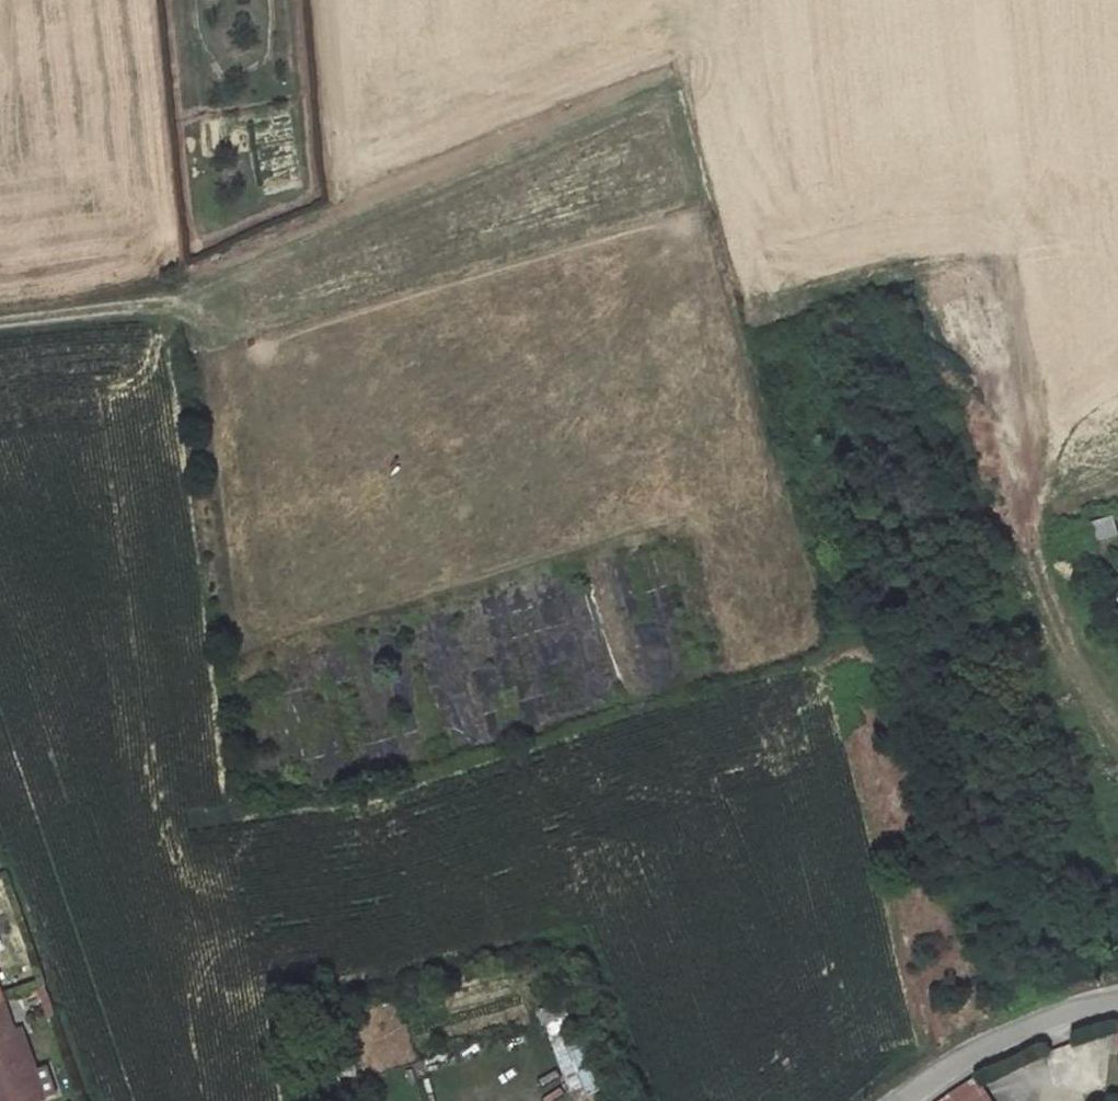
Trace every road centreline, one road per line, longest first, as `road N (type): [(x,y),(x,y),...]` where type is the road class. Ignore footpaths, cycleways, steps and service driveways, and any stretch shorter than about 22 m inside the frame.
road 1 (unclassified): [(907,1100),(989,1042),(1117,1002)]
road 2 (track): [(0,322),(177,302),(209,321)]

